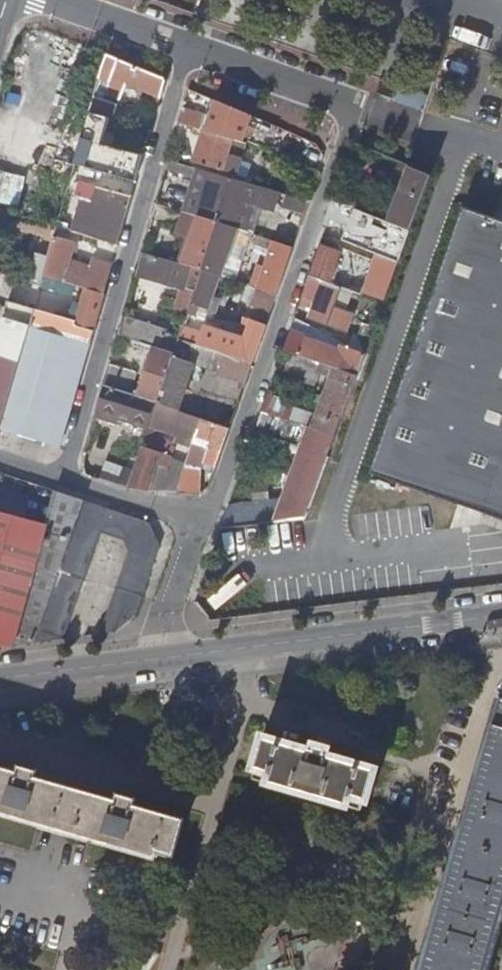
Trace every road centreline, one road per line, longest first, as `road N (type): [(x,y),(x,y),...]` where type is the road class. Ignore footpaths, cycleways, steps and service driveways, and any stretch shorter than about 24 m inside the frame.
road 1 (residential): [(191,50),(353,108),(204,525)]
road 2 (residential): [(68,482),(191,50)]
road 3 (residential): [(157,656),(501,615)]
road 4 (residential): [(0,679),(157,656)]
road 5 (residential): [(50,0),(191,50)]
road 6 (residential): [(68,482),(204,525)]
road 7 (residential): [(204,525),(157,656)]

